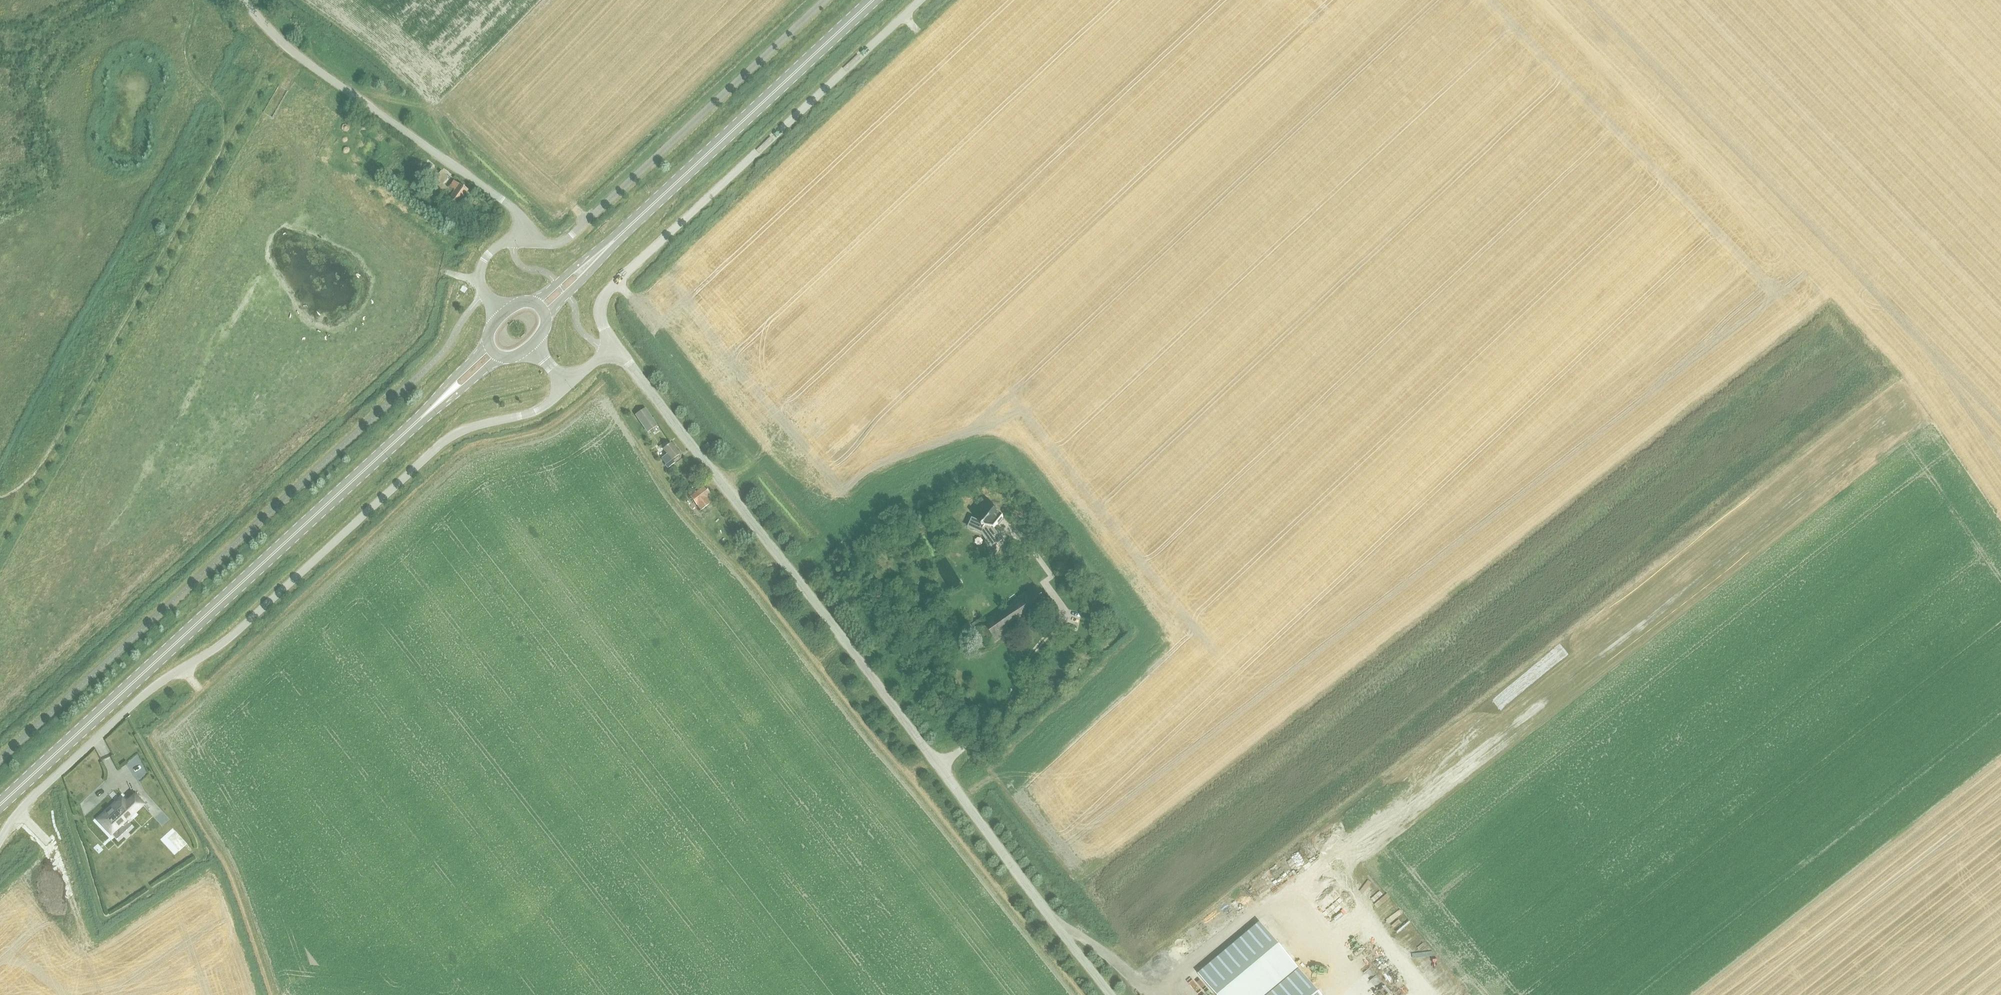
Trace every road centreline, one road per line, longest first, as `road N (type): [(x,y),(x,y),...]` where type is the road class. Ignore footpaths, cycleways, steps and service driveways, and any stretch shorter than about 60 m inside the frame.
road 1 (unclassified): [(1112,994),(616,346)]
road 2 (unclassified): [(0,843),(26,804),(151,689),(268,606),(445,443),(542,408),(569,386)]
road 3 (secondary): [(0,809),(494,353)]
road 4 (unclassified): [(922,0),(607,291),(601,319),(616,346)]
road 5 (secondary): [(540,309),(877,0)]
road 6 (unclassified): [(486,298),(485,264),(522,231),(511,208),(306,62),(243,0)]
road 7 (track): [(828,0),(572,237),(553,245),(521,236)]

